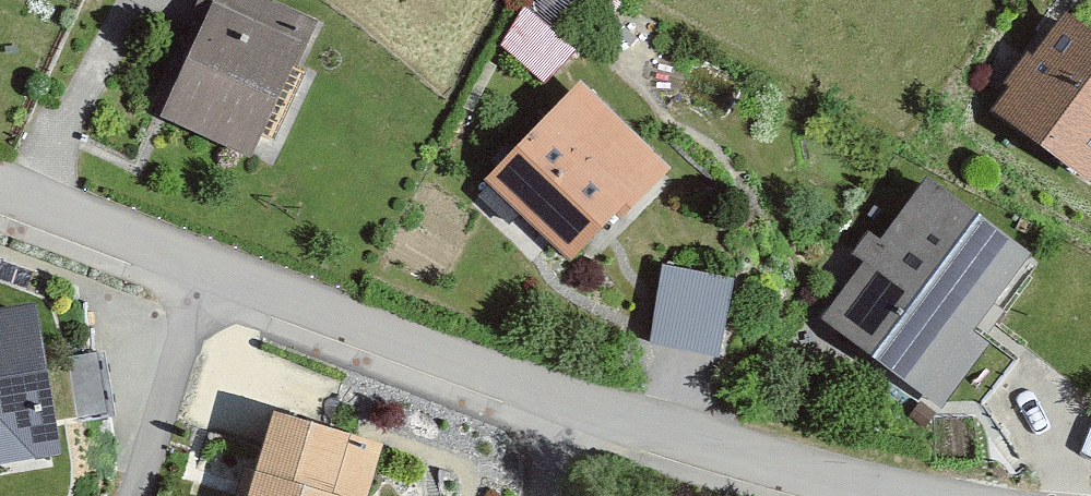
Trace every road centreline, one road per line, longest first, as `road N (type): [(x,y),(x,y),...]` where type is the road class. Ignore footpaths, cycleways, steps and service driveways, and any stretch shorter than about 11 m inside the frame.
road 1 (residential): [(908,495),(569,400),(0,191)]

